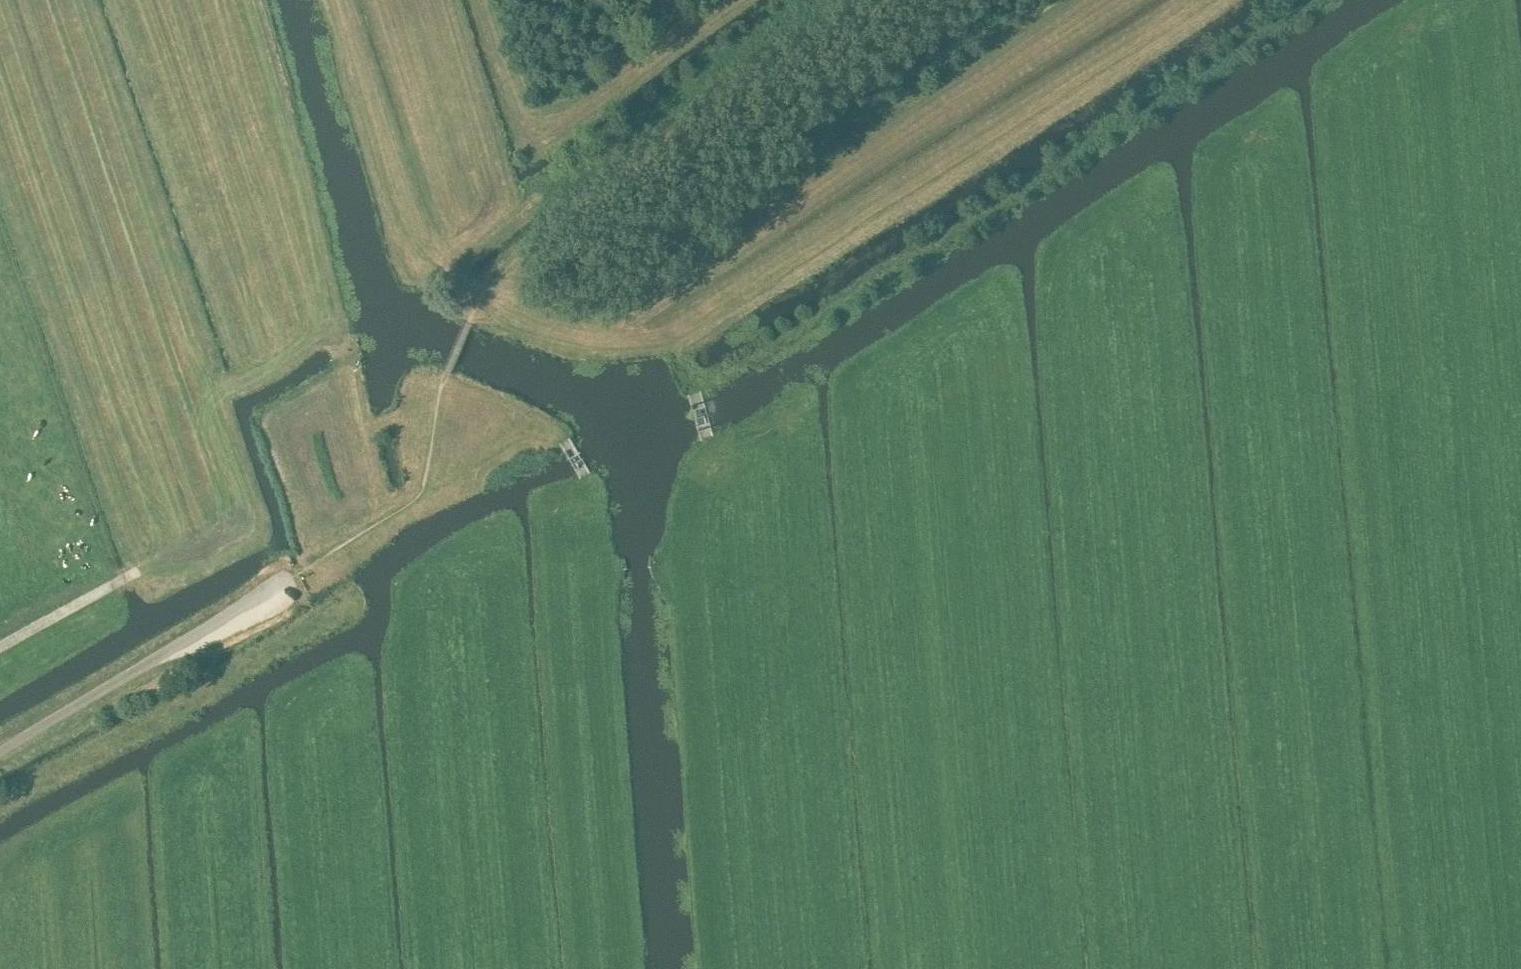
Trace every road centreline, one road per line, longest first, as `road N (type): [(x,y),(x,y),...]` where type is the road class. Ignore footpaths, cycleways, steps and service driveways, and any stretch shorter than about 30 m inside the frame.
road 1 (track): [(689,371),(703,379),(746,363),(1307,0)]
road 2 (unclassified): [(0,755),(304,572)]
road 3 (track): [(561,435),(522,432),(422,495)]
road 4 (track): [(422,495),(304,572)]

